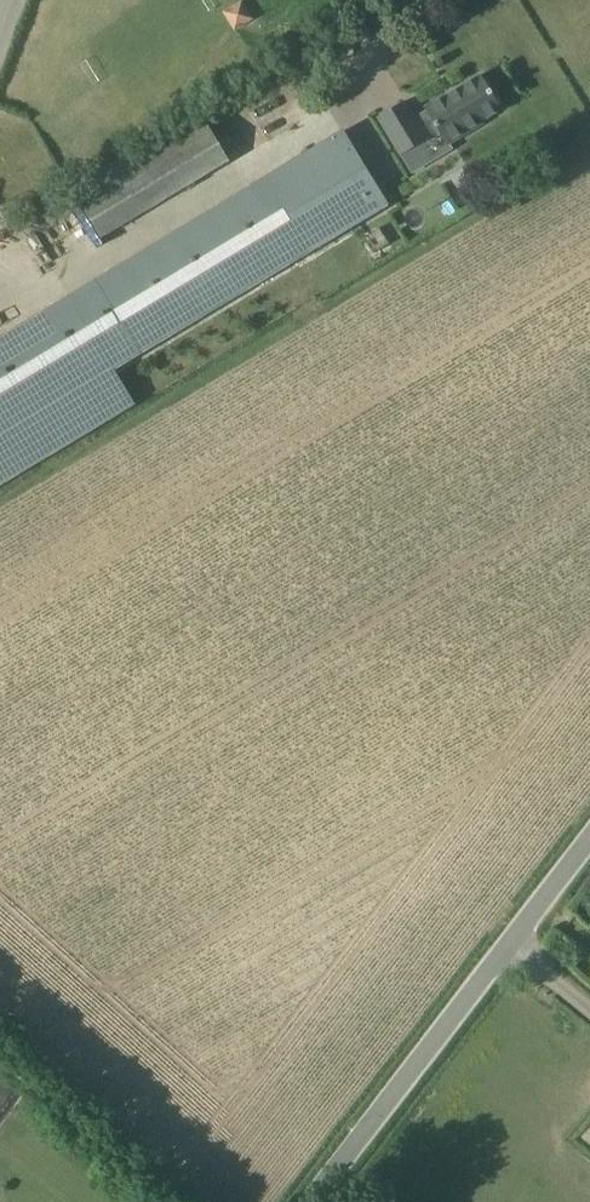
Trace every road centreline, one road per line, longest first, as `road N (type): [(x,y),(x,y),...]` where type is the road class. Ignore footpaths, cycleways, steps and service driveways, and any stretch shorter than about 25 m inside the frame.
road 1 (unclassified): [(308,1201),(589,846)]

